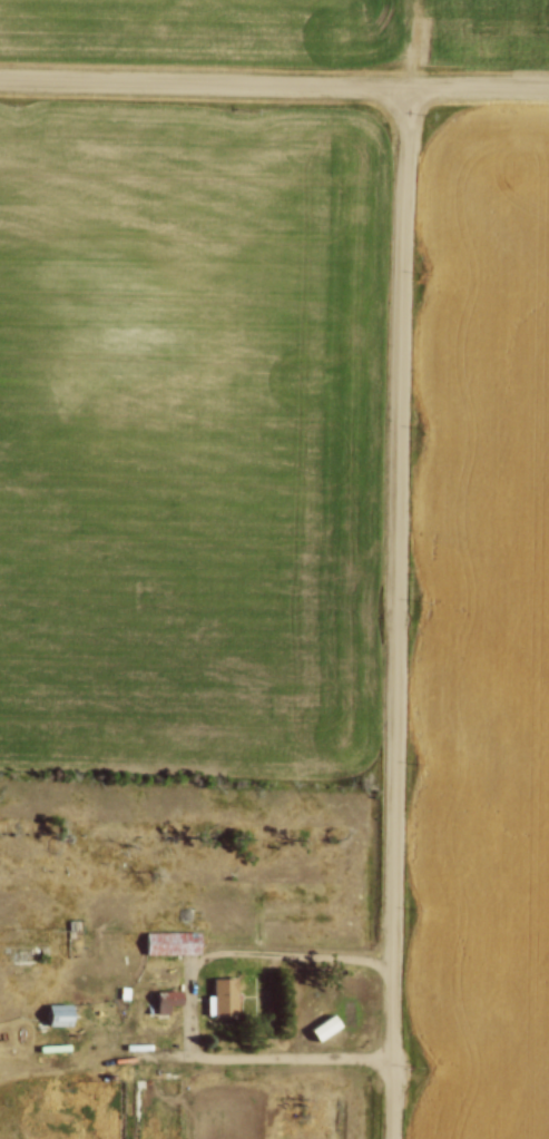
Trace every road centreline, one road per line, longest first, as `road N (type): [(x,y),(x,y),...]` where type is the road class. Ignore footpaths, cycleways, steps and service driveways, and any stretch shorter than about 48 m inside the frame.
road 1 (residential): [(392,1138),(405,85)]
road 2 (residential): [(0,77),(548,87)]

